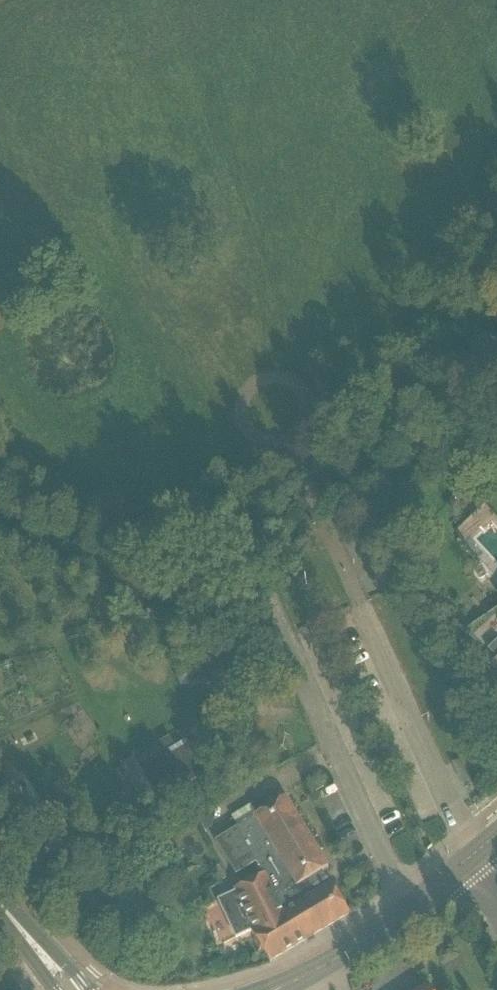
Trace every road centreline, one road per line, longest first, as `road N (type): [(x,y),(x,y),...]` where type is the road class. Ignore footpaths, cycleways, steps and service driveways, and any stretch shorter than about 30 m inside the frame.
road 1 (track): [(0,462),(78,511),(125,520),(170,517),(219,500),(296,456),(352,574)]
road 2 (unclassified): [(416,903),(283,624)]
road 3 (unclassified): [(474,856),(352,574)]
road 4 (tertiary): [(279,989),(416,903)]

